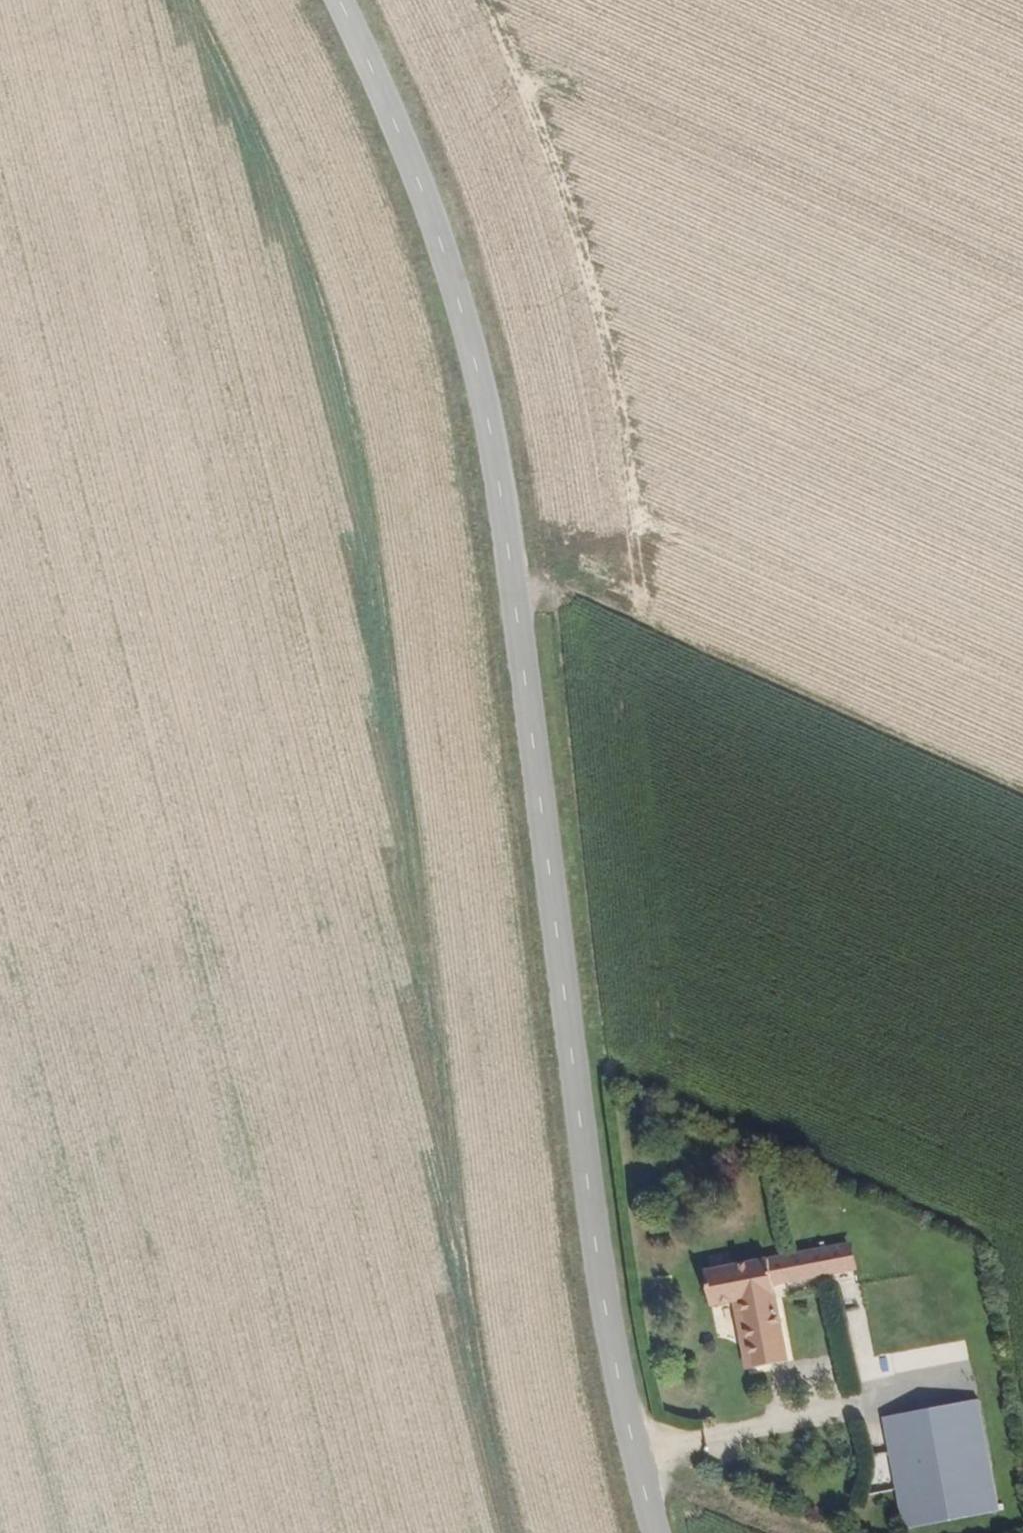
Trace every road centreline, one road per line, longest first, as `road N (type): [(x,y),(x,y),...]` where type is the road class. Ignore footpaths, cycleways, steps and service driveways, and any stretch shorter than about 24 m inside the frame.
road 1 (secondary): [(654,1532),(601,1284),(502,504),(477,369),(443,250),(338,0)]

